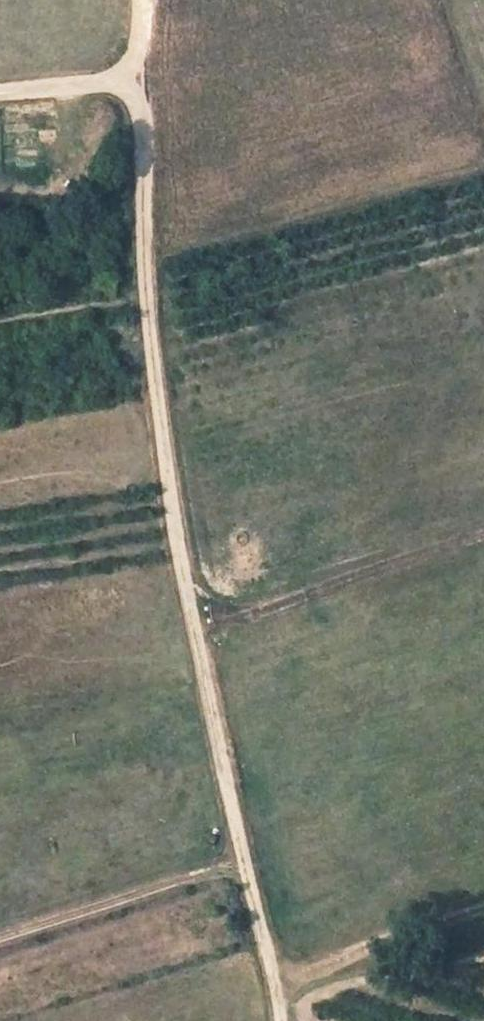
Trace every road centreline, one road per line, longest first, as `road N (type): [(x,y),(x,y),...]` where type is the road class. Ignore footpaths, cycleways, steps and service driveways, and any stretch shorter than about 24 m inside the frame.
road 1 (track): [(129,74),(182,585),(205,631),(279,1020)]
road 2 (track): [(269,969),(483,909)]
road 3 (track): [(0,95),(129,74)]

